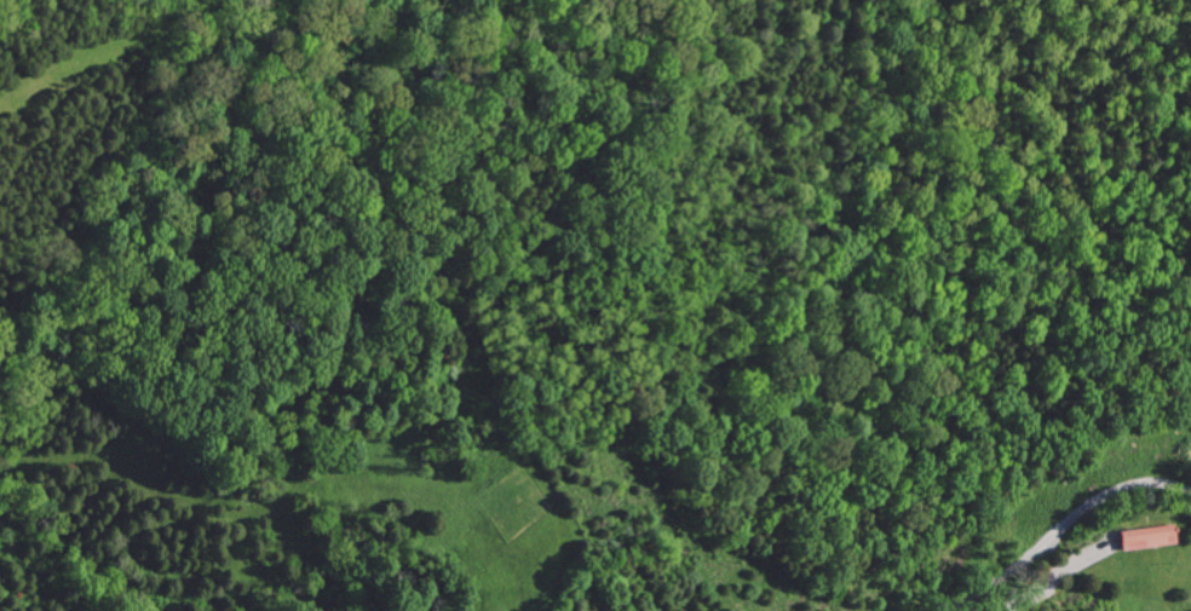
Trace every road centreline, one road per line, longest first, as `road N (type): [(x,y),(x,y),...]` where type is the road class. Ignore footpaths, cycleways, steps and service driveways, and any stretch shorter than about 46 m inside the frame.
road 1 (residential): [(1016,610),(1045,580),(1060,519),(1138,482),(1190,490)]

